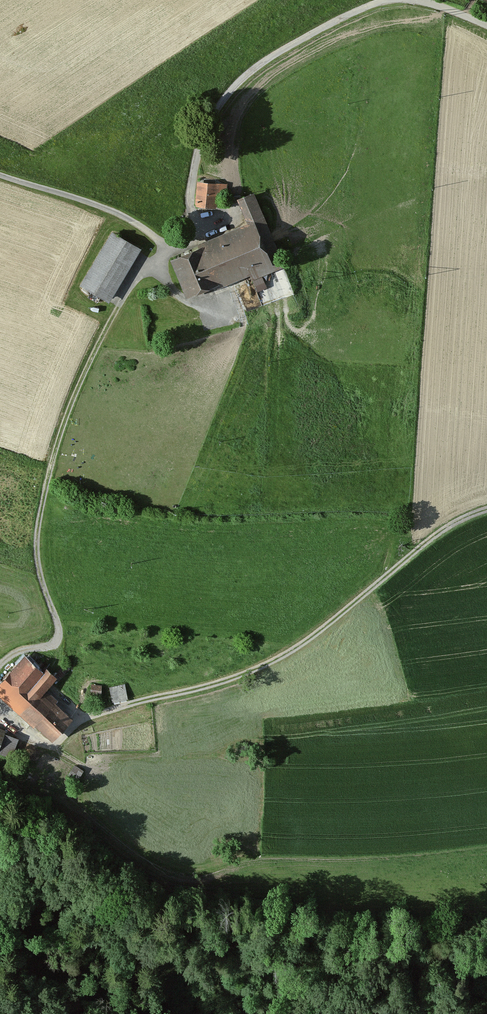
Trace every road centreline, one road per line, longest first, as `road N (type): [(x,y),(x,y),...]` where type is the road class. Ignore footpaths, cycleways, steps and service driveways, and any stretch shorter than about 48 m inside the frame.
road 1 (track): [(486,511),(427,542),(294,650),(252,673),(82,719),(59,745),(40,747),(0,722)]
road 2 (unclassified): [(388,0),(339,19),(238,83),(196,159),(196,237),(157,257),(120,304)]
road 3 (track): [(0,670),(57,636),(37,558),(38,517),(60,430),(120,304)]
road 4 (track): [(0,176),(96,206),(166,251)]

